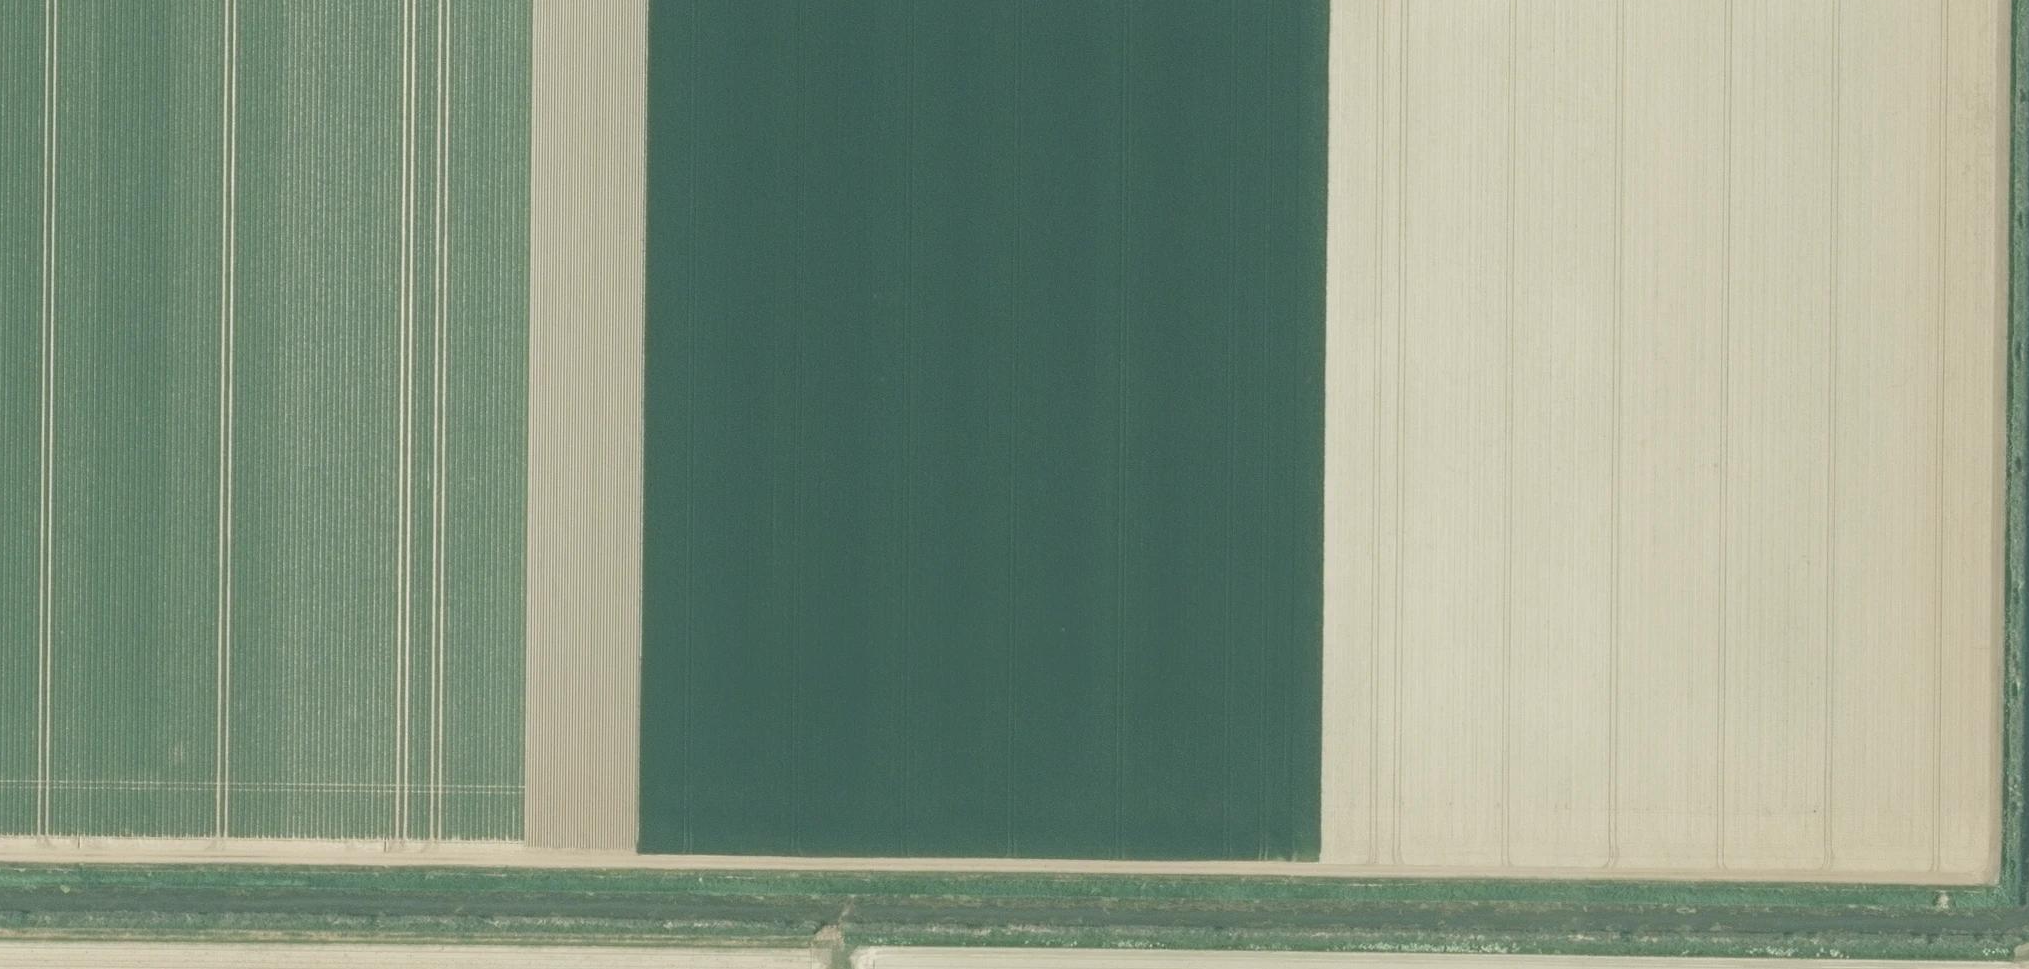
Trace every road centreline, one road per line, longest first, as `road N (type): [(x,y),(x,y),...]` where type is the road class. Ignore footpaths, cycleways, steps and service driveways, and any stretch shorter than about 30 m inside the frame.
road 1 (track): [(1991,881),(0,860)]

